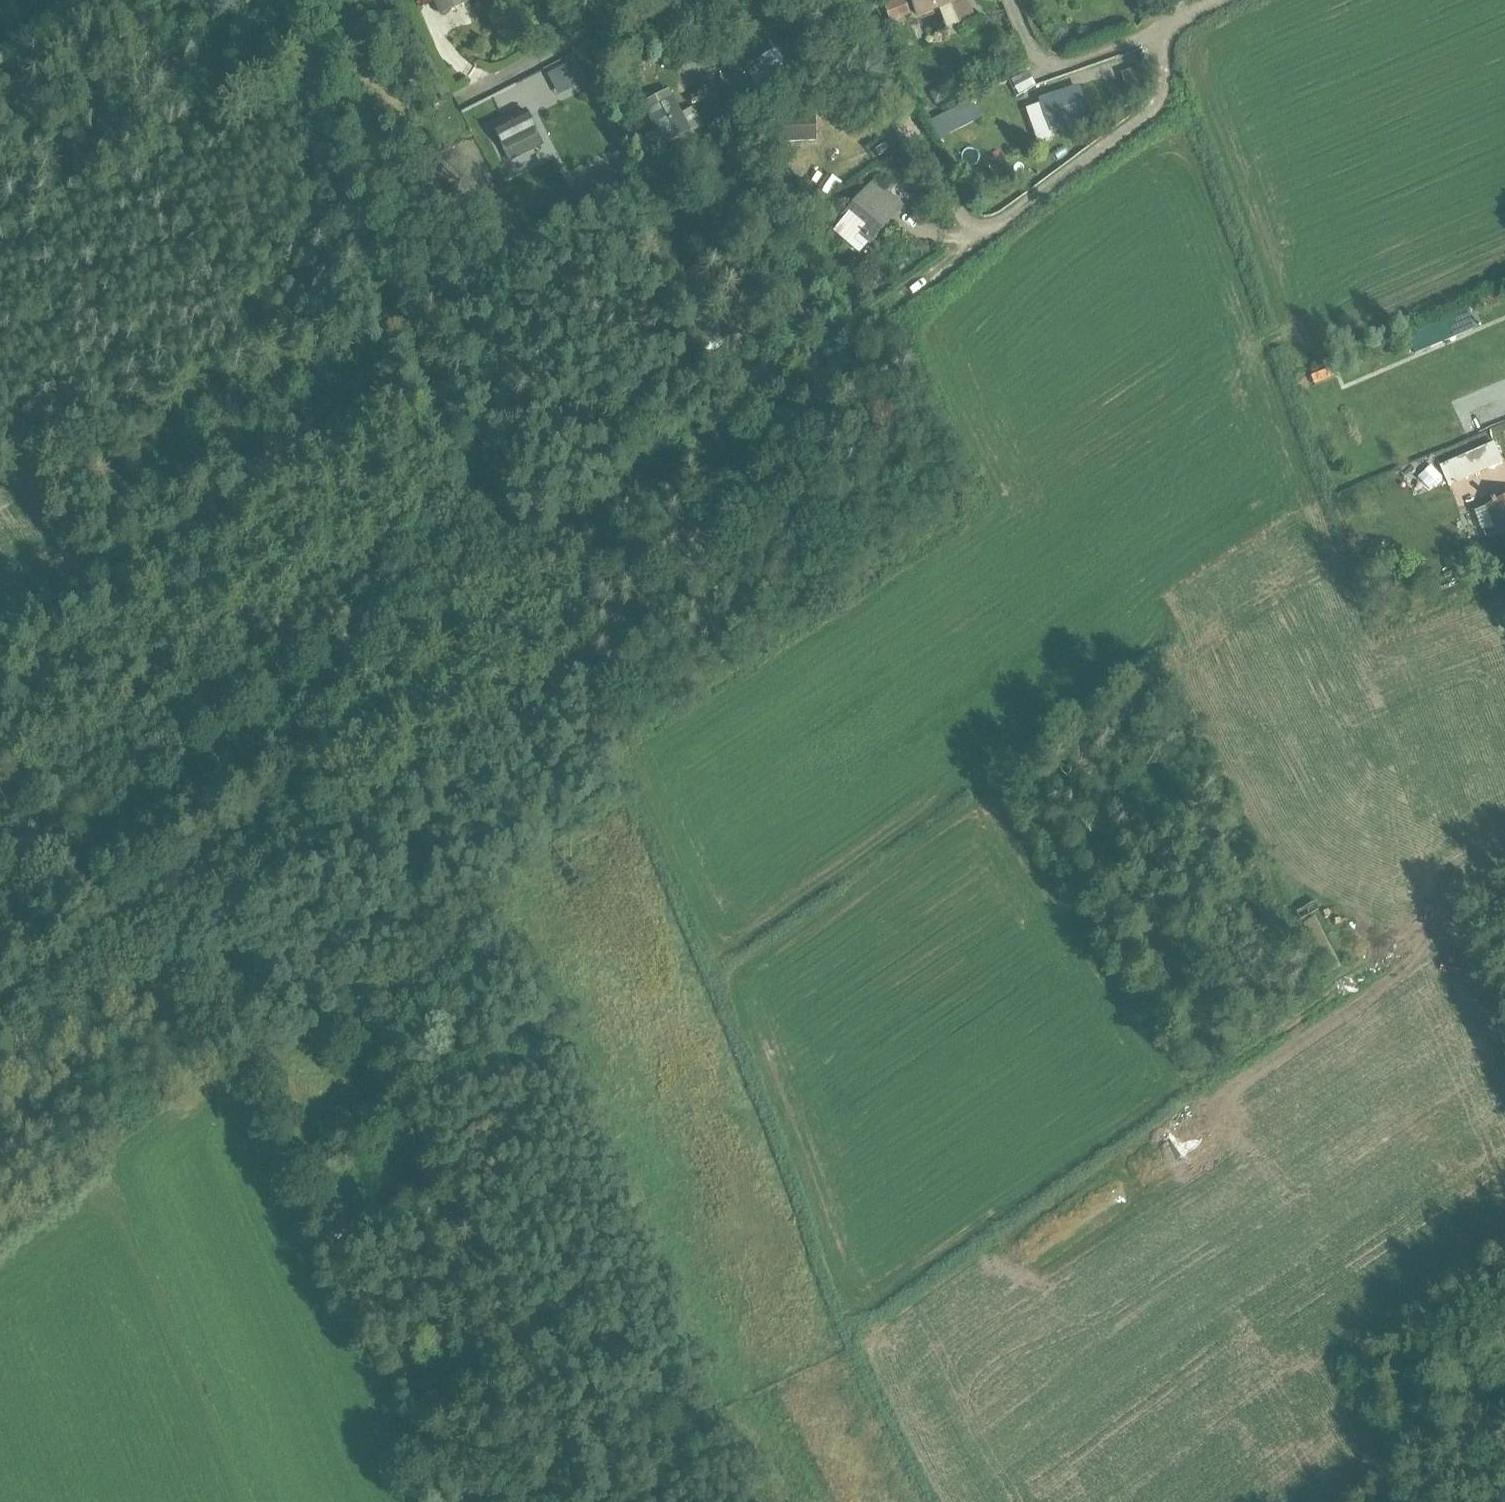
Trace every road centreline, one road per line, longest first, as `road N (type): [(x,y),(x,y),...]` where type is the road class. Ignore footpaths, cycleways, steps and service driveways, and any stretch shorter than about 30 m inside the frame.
road 1 (residential): [(1166,30),(1162,101),(972,241),(841,0)]
road 2 (residential): [(650,0),(460,98)]
road 3 (residential): [(1166,30),(1038,72),(1007,0)]
road 4 (track): [(972,241),(836,340)]

